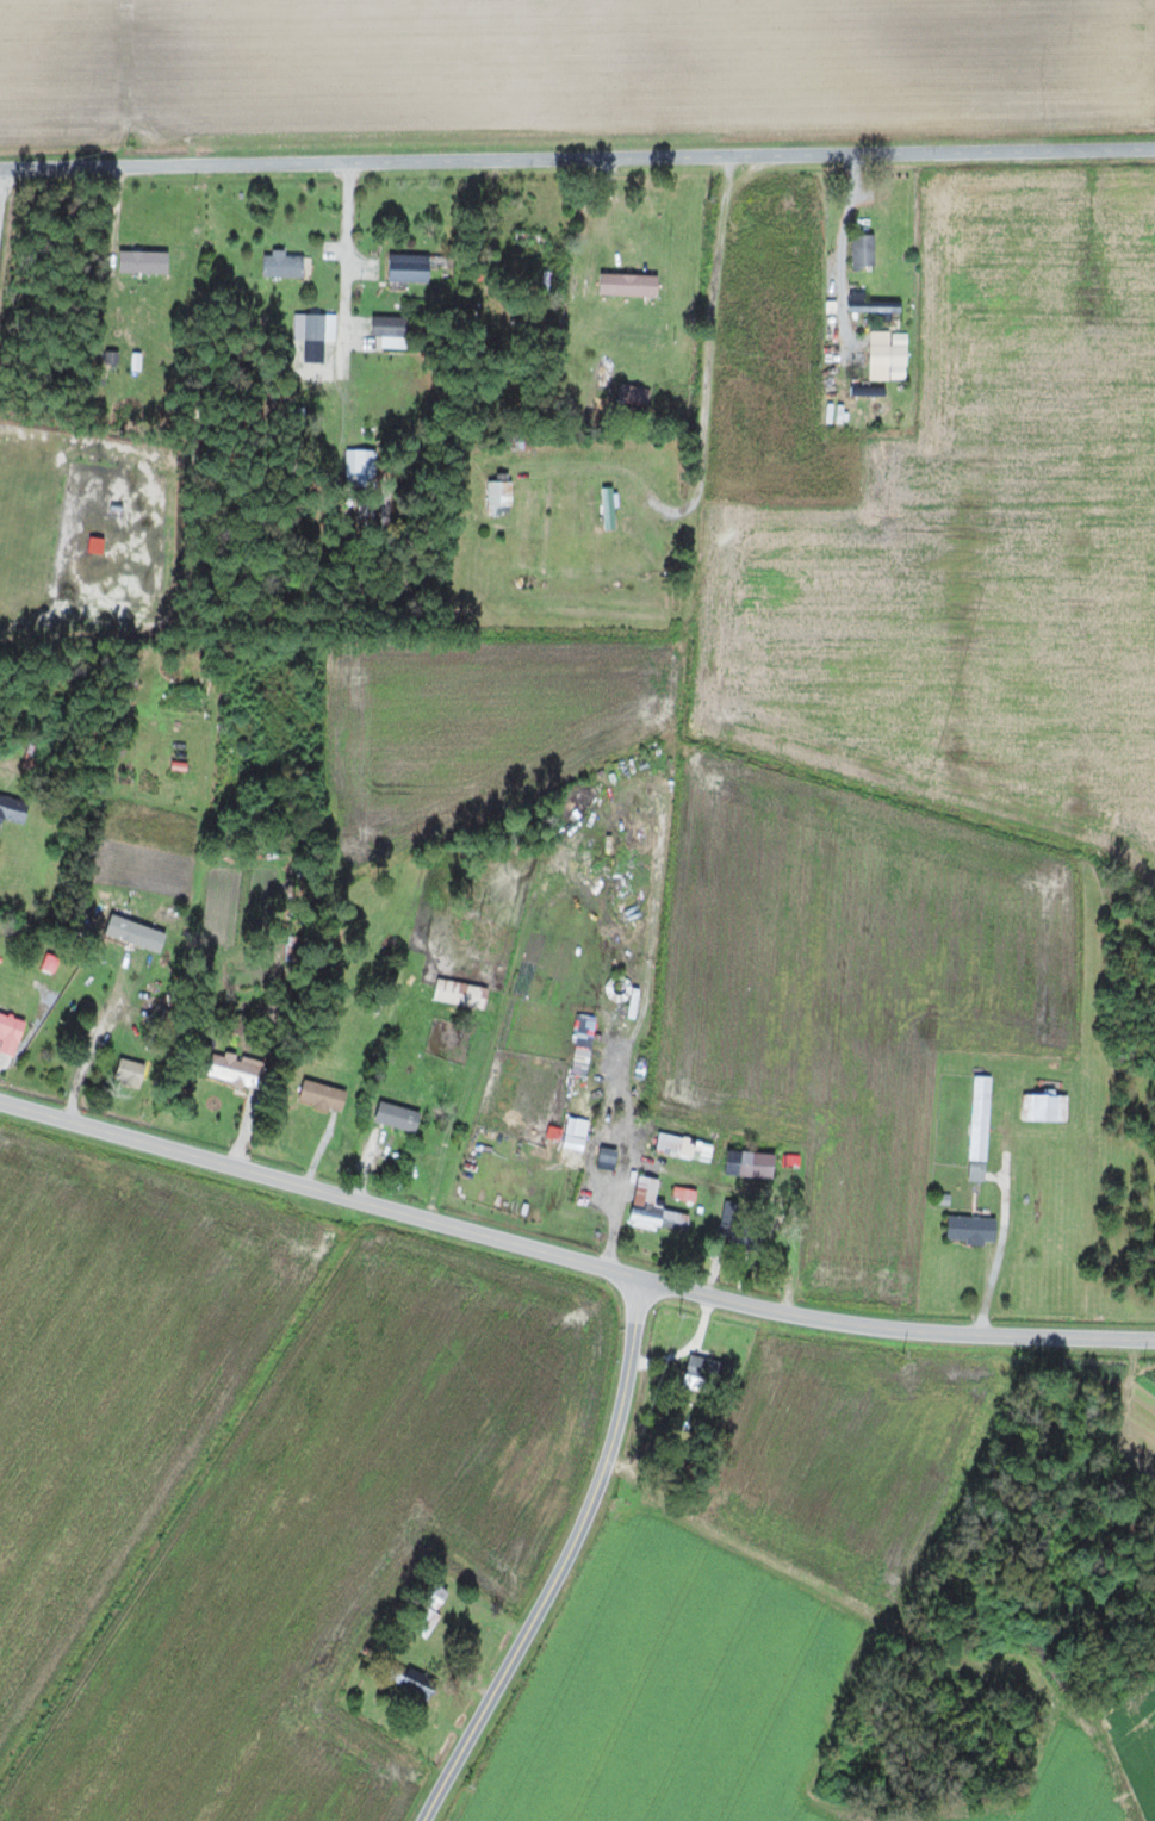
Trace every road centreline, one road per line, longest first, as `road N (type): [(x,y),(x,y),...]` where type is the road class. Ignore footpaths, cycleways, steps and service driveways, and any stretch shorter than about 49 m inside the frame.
road 1 (tertiary): [(0,1102),(791,1316),(868,1329),(1154,1339)]
road 2 (residential): [(0,170),(1154,151)]
road 3 (residential): [(403,1820),(610,1484),(616,1385),(644,1279)]

